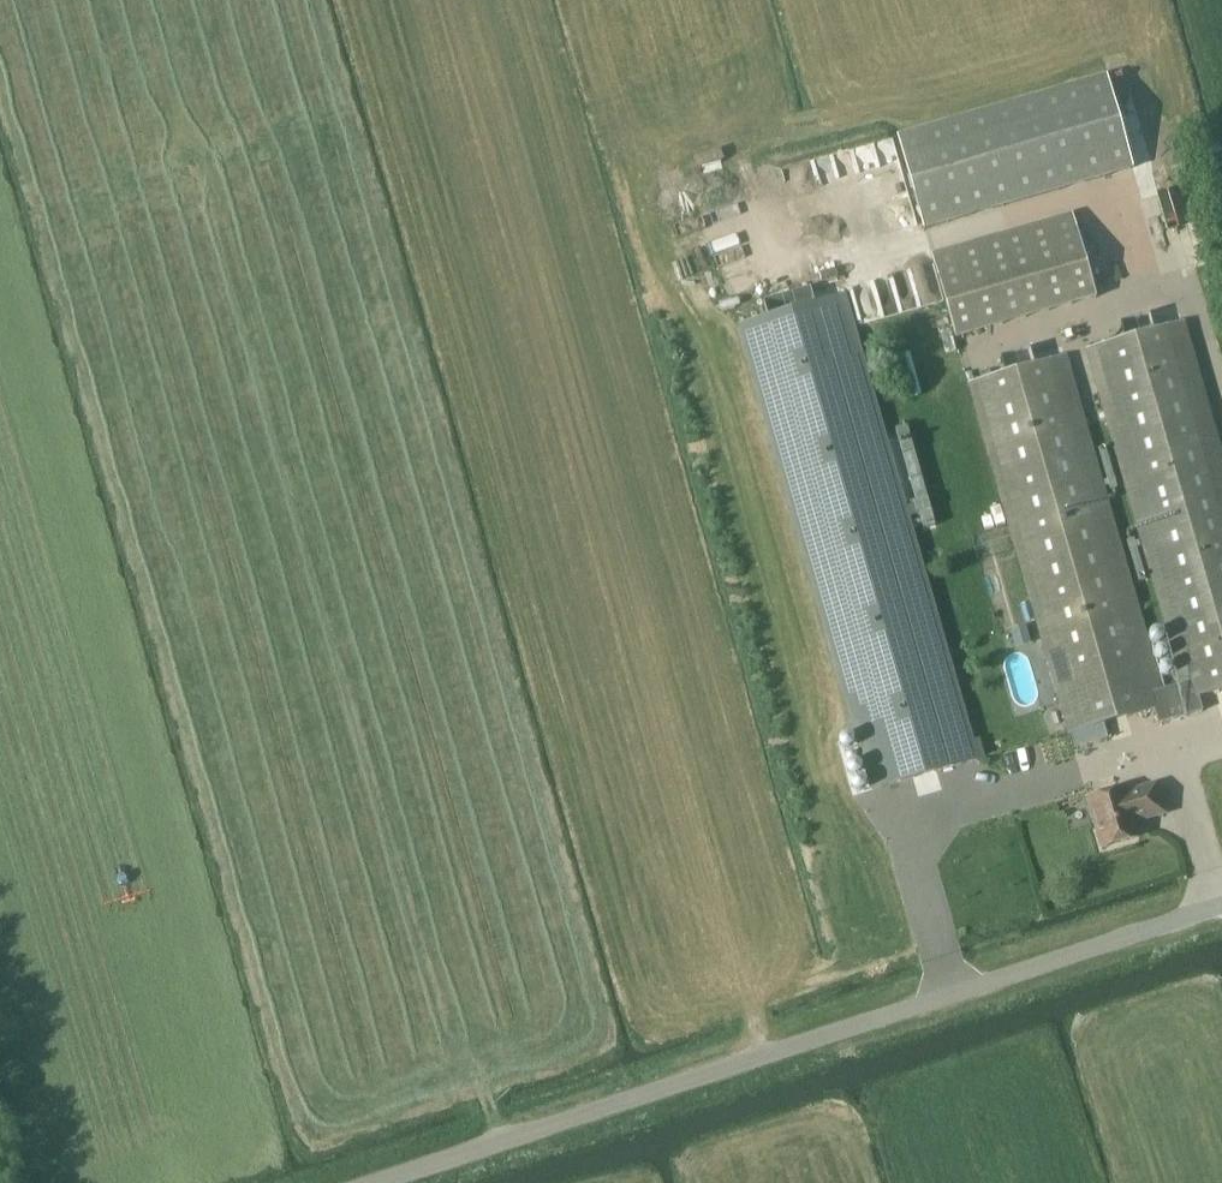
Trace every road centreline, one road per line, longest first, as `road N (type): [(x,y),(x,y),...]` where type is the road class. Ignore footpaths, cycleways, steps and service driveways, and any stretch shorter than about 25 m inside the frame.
road 1 (unclassified): [(374,1182),(1221,905)]

